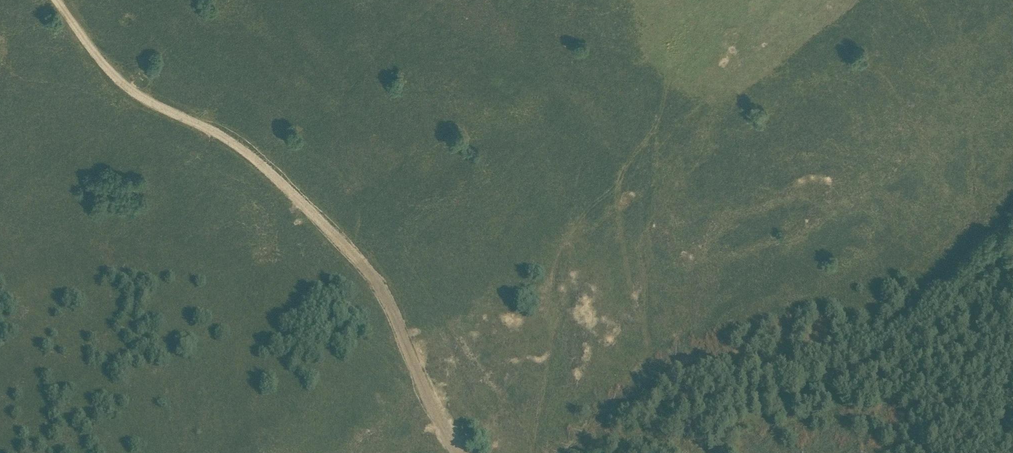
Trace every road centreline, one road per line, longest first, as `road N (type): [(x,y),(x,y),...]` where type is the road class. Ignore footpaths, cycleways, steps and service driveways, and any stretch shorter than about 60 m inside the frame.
road 1 (track): [(462,452),(372,277),(249,154),(117,80),(55,0)]

